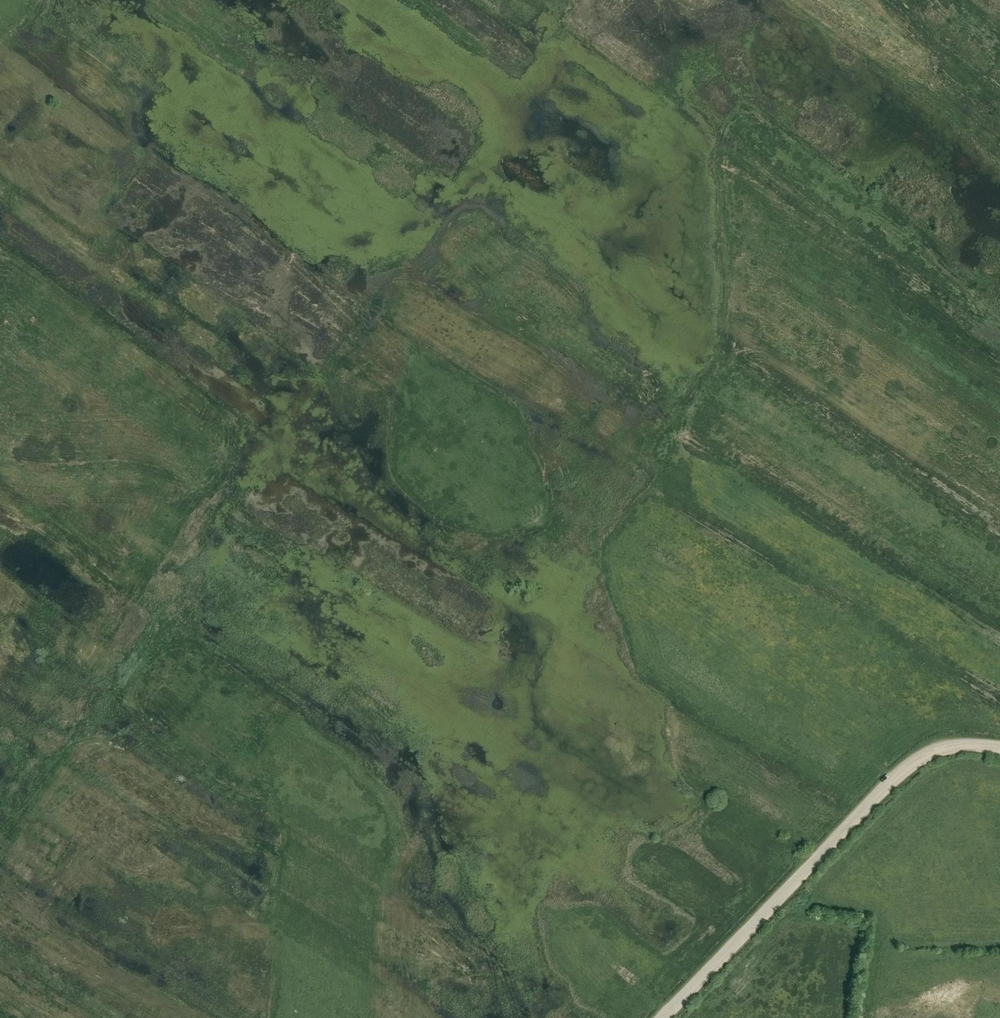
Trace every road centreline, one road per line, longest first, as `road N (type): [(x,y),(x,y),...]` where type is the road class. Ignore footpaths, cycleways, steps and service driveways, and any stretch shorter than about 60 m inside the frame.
road 1 (track): [(665,1017),(911,766),(946,749),(999,748)]

